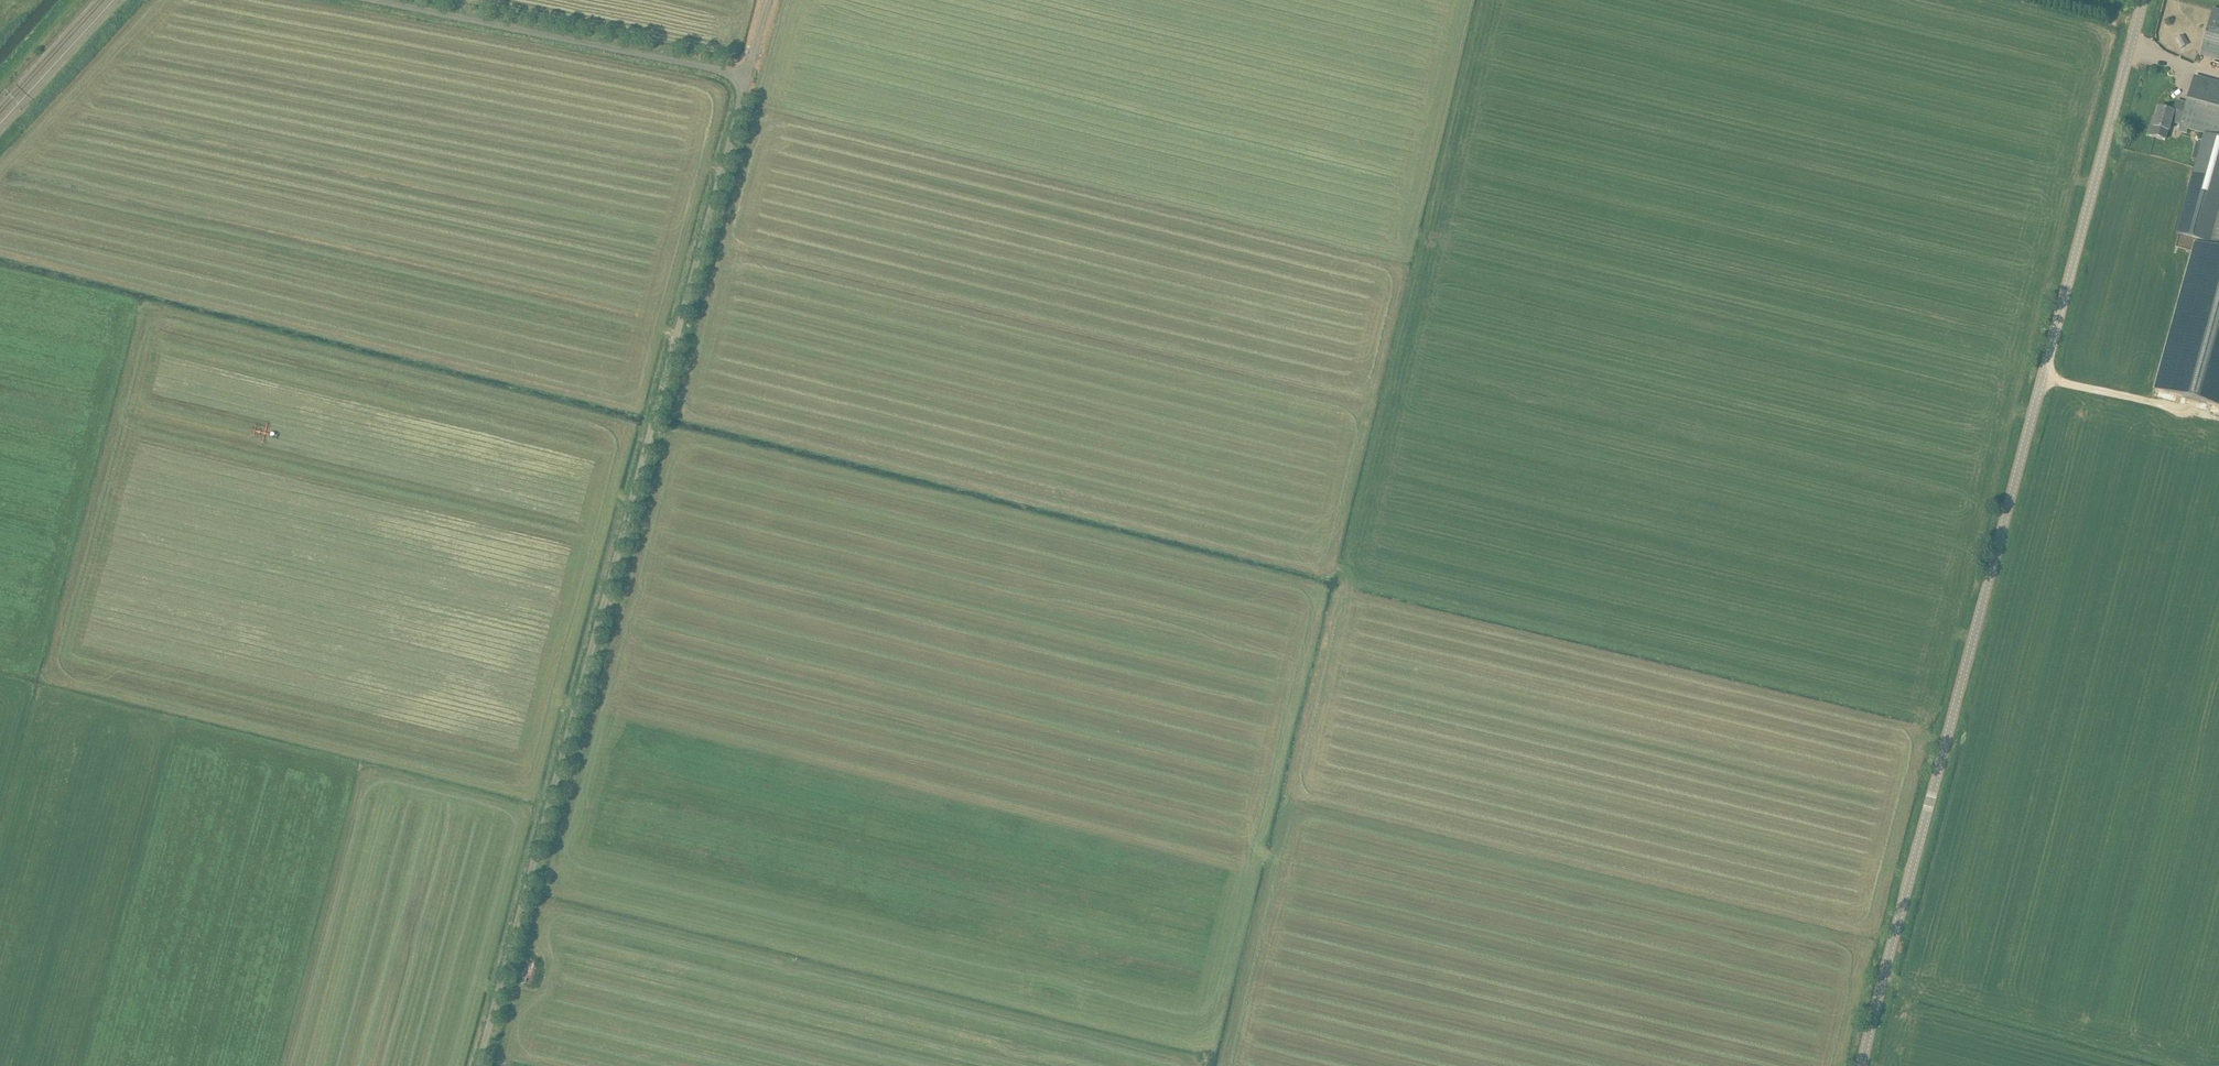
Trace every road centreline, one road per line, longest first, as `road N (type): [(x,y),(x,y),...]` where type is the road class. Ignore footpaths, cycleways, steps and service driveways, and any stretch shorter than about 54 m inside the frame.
road 1 (unclassified): [(1862,1065),(2143,0)]
road 2 (unclassified): [(482,1065),(746,76)]
road 3 (unclassified): [(746,76),(377,0)]

